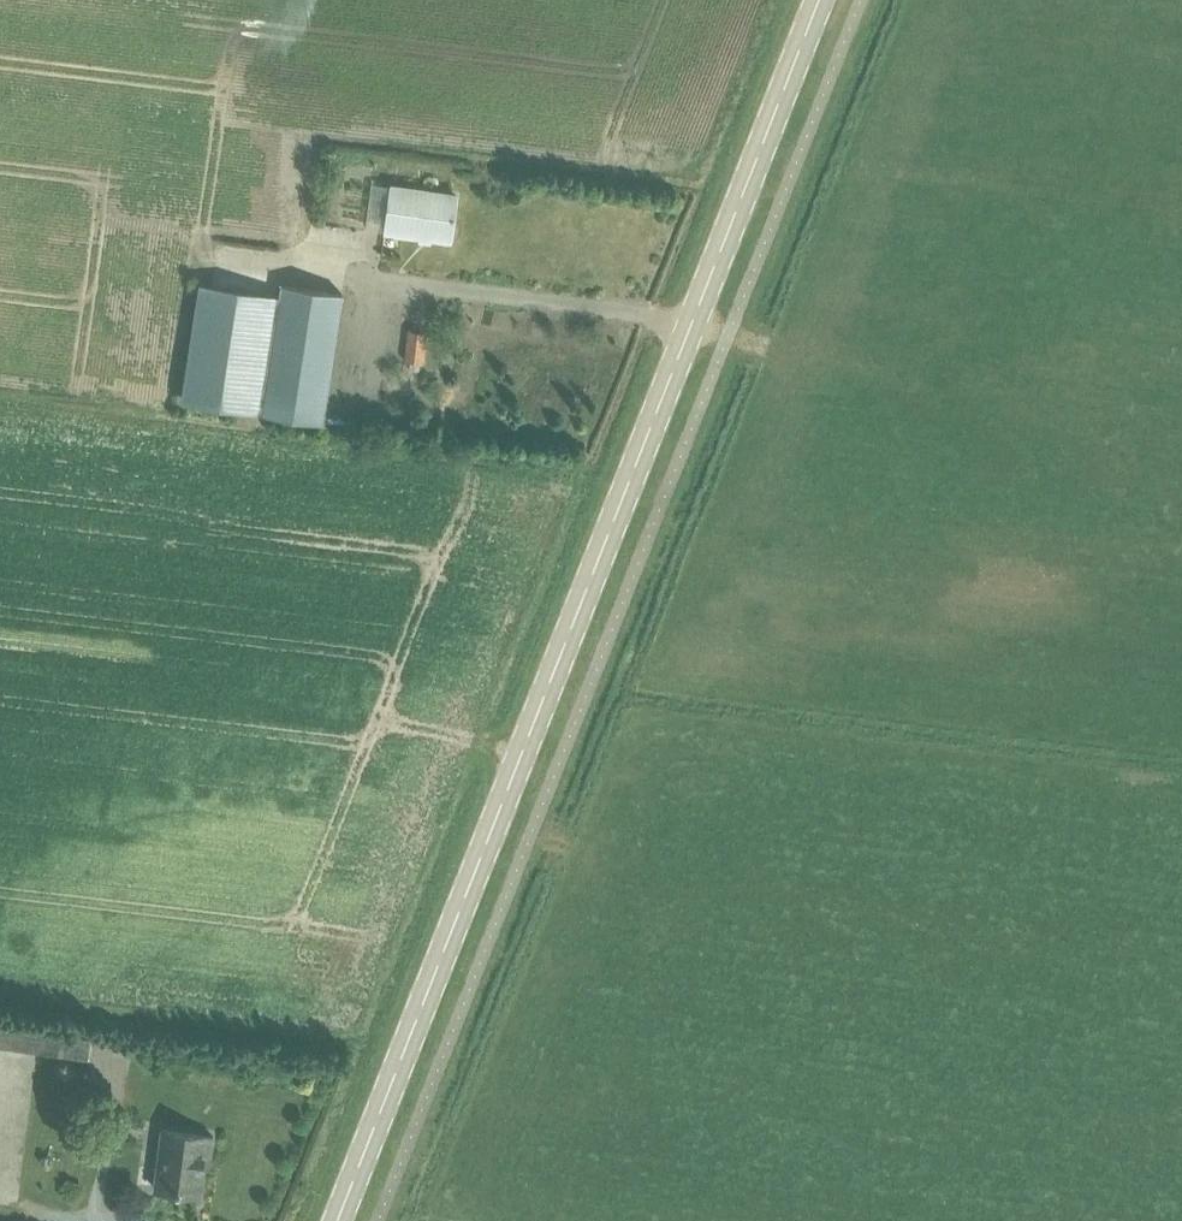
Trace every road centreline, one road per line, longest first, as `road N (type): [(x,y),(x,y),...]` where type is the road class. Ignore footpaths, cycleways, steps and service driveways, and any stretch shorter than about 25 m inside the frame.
road 1 (tertiary): [(337,1220),(827,0)]

